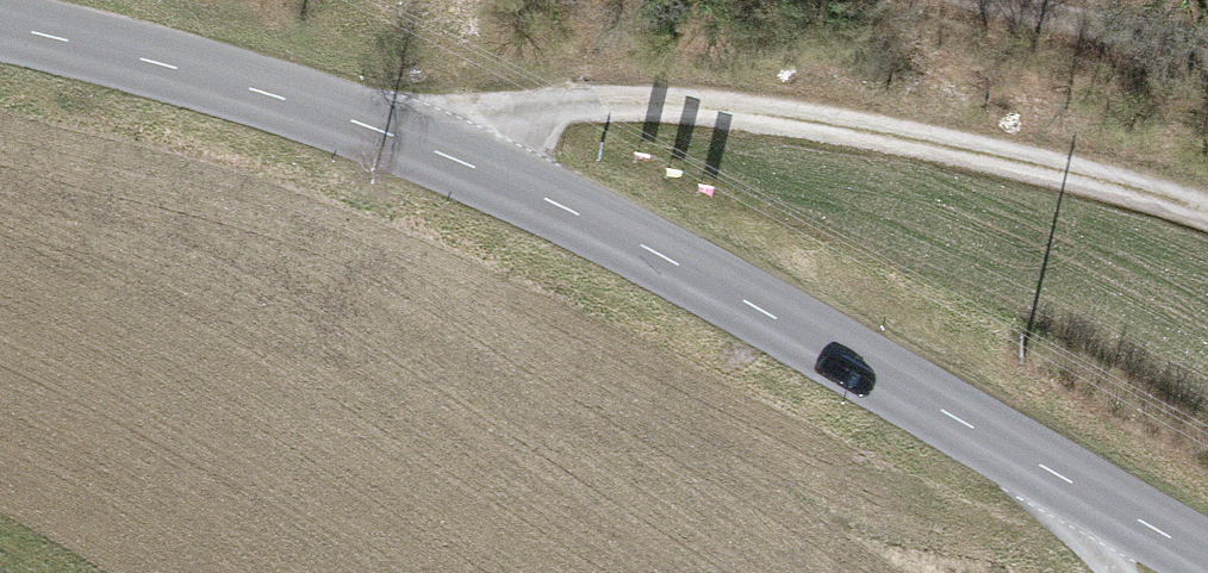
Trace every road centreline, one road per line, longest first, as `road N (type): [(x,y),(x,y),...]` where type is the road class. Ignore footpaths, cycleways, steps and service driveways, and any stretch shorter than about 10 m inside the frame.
road 1 (secondary): [(0,25),(404,138),(529,193),(646,248),(1207,556)]
road 2 (track): [(1207,217),(961,153),(710,117),(596,108),(404,138)]
road 3 (track): [(954,414),(1134,572)]
road 4 (track): [(1008,0),(1207,51)]

